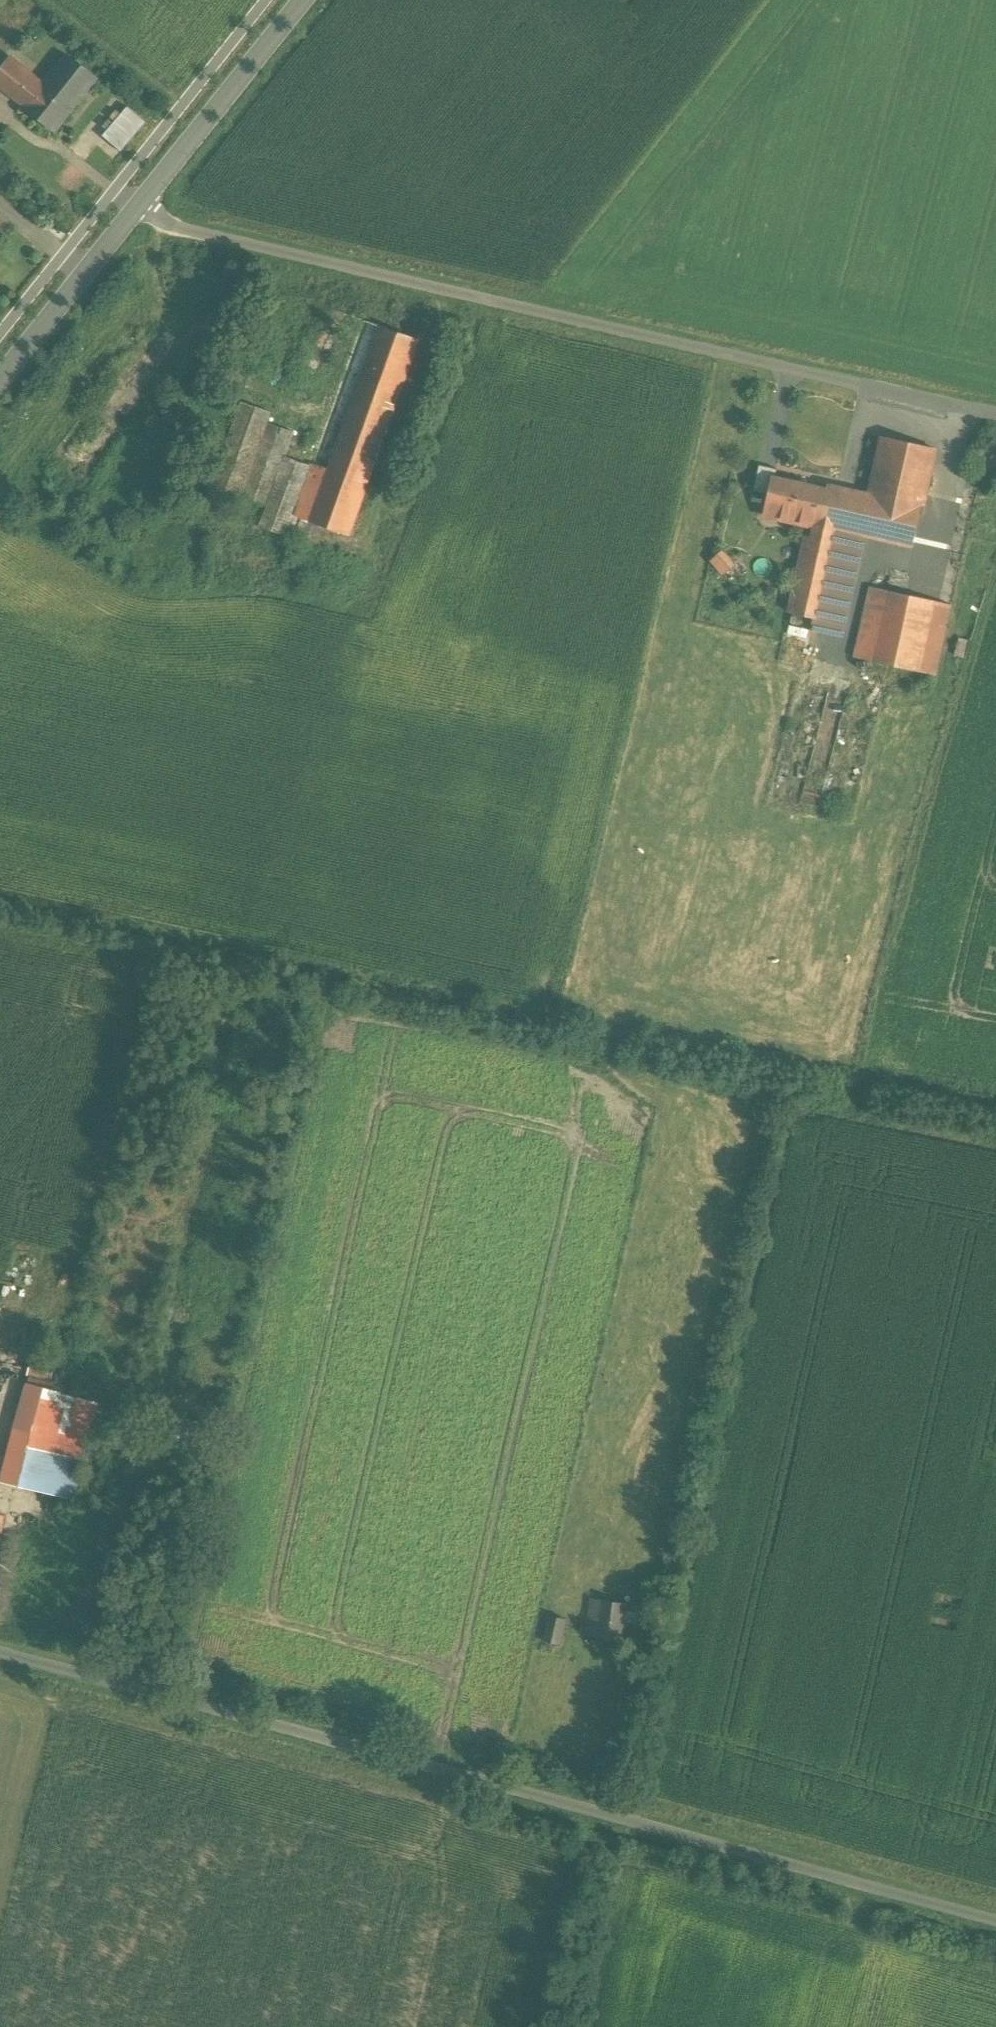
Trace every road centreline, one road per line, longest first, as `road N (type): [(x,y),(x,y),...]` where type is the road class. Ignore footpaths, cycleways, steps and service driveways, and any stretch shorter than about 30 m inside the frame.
road 1 (unclassified): [(995,1924),(0,1655)]
road 2 (unclassified): [(138,210),(253,248),(995,410)]
road 3 (tertiary): [(138,210),(304,0)]
road 4 (tertiary): [(0,382),(138,210)]

